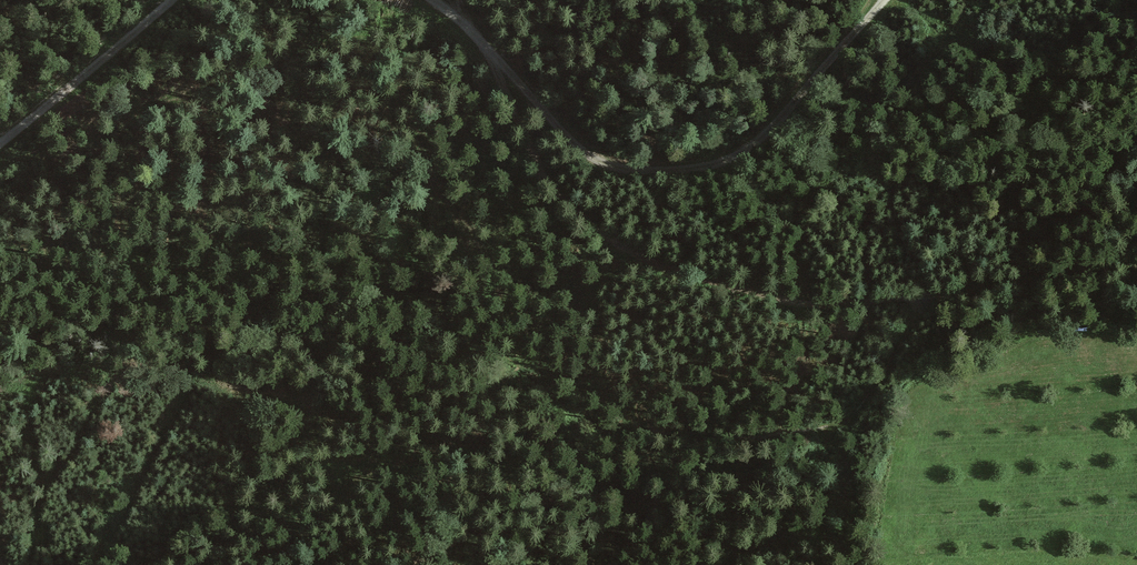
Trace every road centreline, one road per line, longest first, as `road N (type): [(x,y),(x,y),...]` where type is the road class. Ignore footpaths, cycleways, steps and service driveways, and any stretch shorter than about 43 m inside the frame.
road 1 (track): [(1136,271),(833,307),(662,267),(595,232),(549,187),(495,58)]
road 2 (track): [(883,0),(765,137),(727,162),(666,171),(612,170),(590,159),(465,22)]
road 3 (track): [(175,0),(0,142)]

